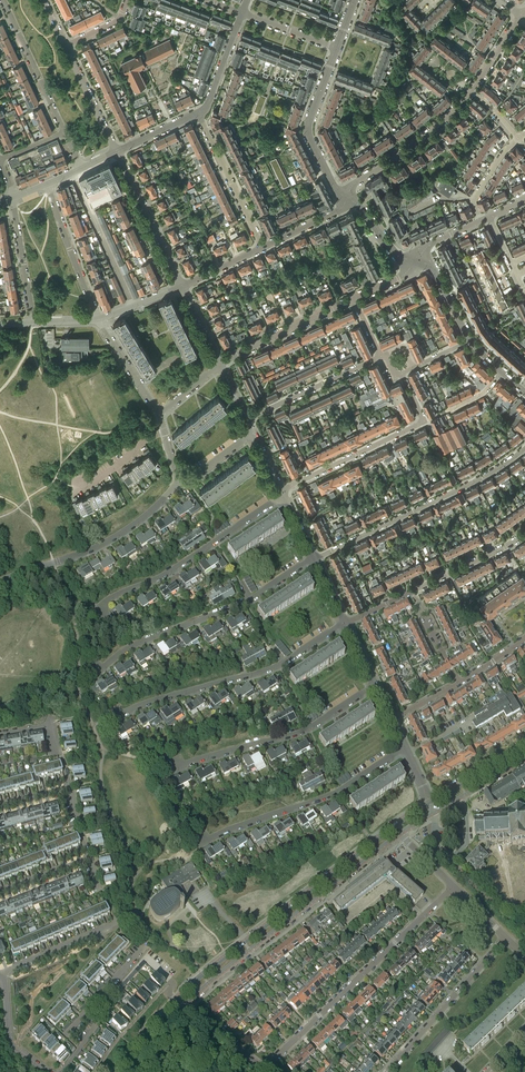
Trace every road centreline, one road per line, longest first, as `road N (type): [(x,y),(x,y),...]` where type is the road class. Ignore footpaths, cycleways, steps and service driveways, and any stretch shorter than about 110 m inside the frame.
road 1 (tertiary): [(393,826),(174,1001)]
road 2 (tertiary): [(183,1007),(401,834)]
road 3 (residential): [(453,887),(265,1068)]
road 4 (residential): [(111,719),(270,669),(345,623)]
road 5 (residential): [(96,674),(132,645),(245,602),(315,558)]
road 6 (residential): [(315,558),(480,479),(524,448)]
road 7 (residential): [(165,773),(309,728),(375,684)]
road 8 (residential): [(201,845),(339,791),(405,747)]
road 9 (residential): [(108,621),(108,600),(170,571),(283,492)]
road 10 (residential): [(283,492),(421,424),(401,373)]
road 11 (residential): [(0,582),(109,540),(179,484)]
road 12 (residential): [(345,623),(524,535)]
road 13 (residential): [(386,1071),(506,937)]
road 14 (residential): [(347,197),(332,184),(308,126),(336,47)]
road 15 (residential): [(347,197),(472,90)]
road 16 (residential): [(524,909),(509,917),(438,847),(435,812)]
road 17 (residential): [(247,420),(382,356)]
road 18 (residential): [(220,364),(354,299)]
road 19 (residential): [(182,286),(117,152)]
road 20 (residential): [(71,172),(132,307)]
road 21 (residential): [(261,248),(199,114)]
road 22 (residential): [(3,0),(65,132)]
road 23 (residential): [(97,320),(47,184)]
road 24 (residential): [(13,198),(34,322)]
road 25 (residential): [(2,974),(115,923)]

